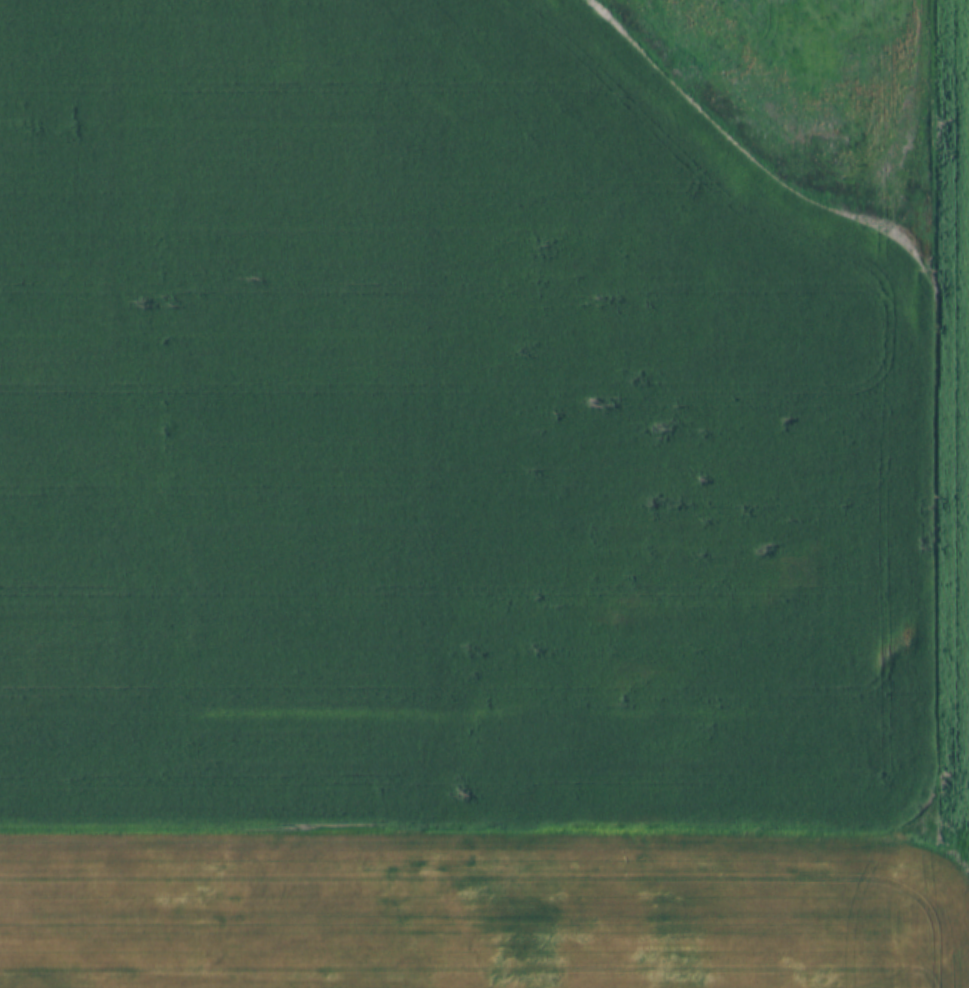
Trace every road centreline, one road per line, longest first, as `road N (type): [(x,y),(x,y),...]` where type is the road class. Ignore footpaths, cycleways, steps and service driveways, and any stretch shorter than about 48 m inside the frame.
road 1 (track): [(943,0),(937,779),(968,861)]

